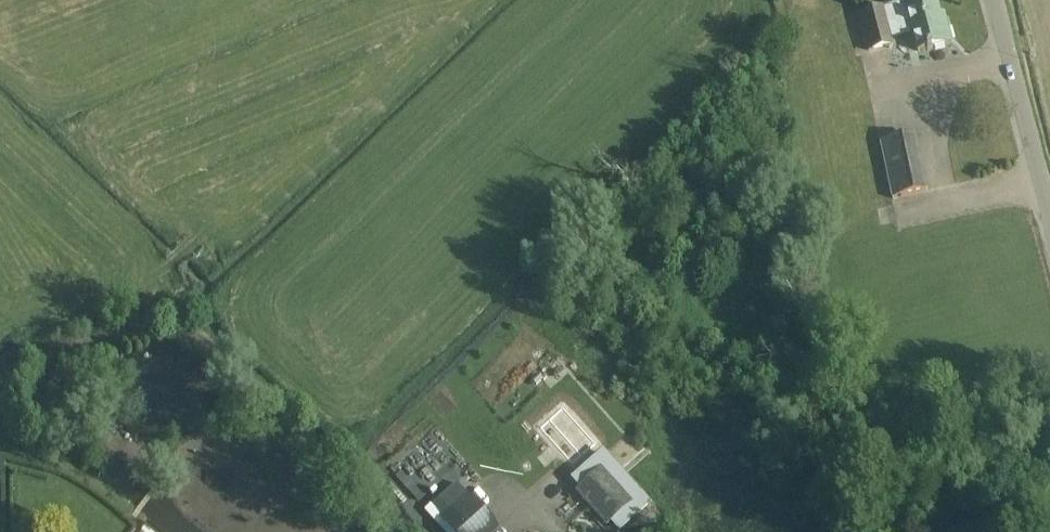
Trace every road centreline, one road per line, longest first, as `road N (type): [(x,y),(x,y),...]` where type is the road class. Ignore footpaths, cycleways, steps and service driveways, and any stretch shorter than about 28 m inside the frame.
road 1 (unclassified): [(1049,226),(992,0)]

